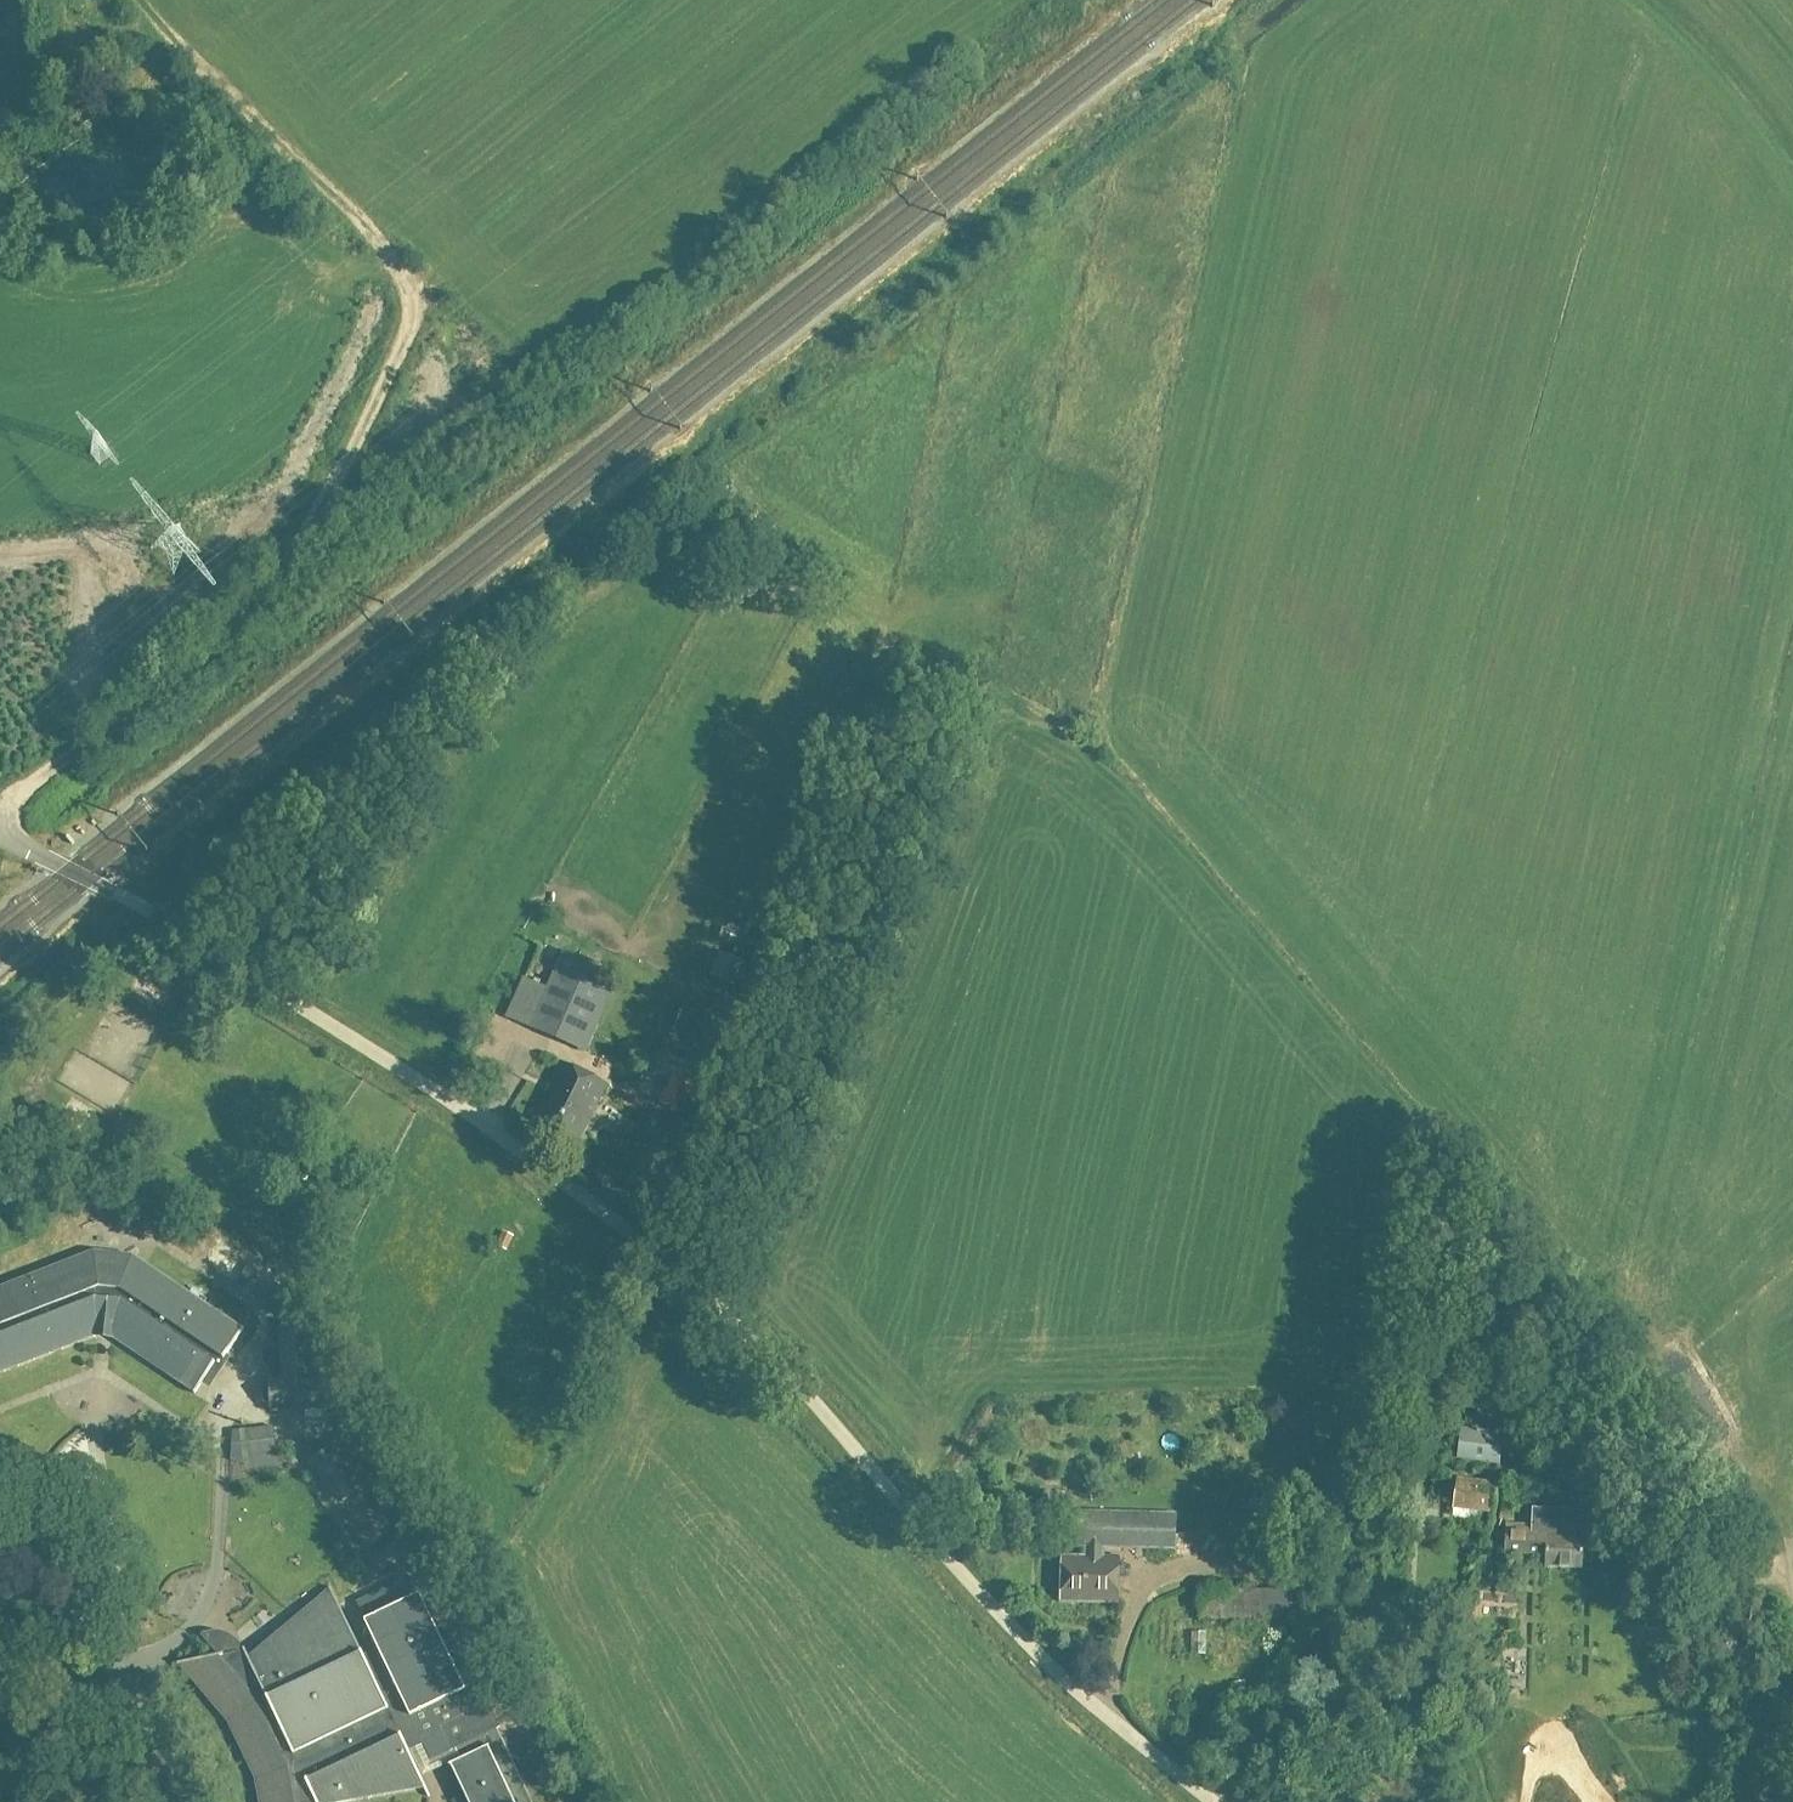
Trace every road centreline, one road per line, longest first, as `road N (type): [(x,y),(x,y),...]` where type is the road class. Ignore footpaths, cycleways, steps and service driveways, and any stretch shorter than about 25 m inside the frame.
road 1 (unclassified): [(1215,1801),(1054,1664),(737,1323),(507,1136),(89,878),(0,836)]
road 2 (track): [(0,826),(13,802),(260,602),(362,432),(412,321),(411,295),(341,199),(139,0)]
road 3 (unclassified): [(176,1801),(23,1473),(0,1446)]

